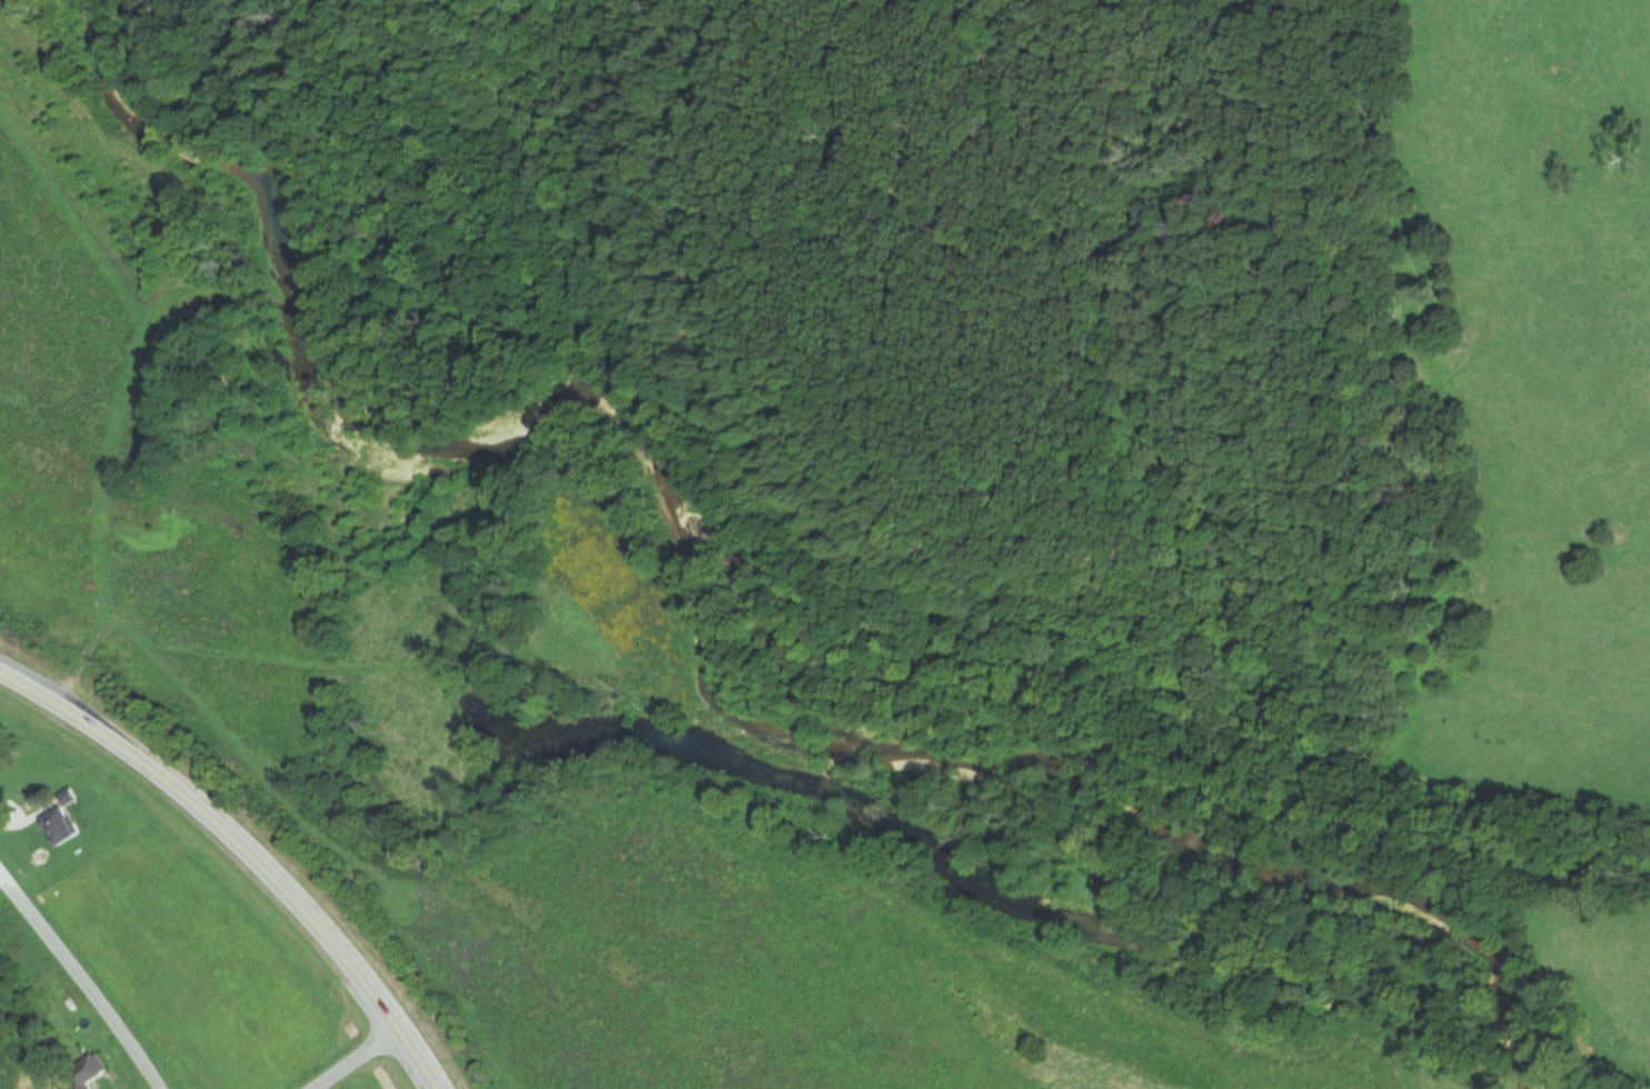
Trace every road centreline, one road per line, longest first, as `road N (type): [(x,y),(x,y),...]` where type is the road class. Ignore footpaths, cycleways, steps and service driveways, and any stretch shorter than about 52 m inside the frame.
road 1 (primary): [(440,1088),(362,978),(229,836),(159,772),(0,671)]
road 2 (residential): [(160,1088),(0,873)]

